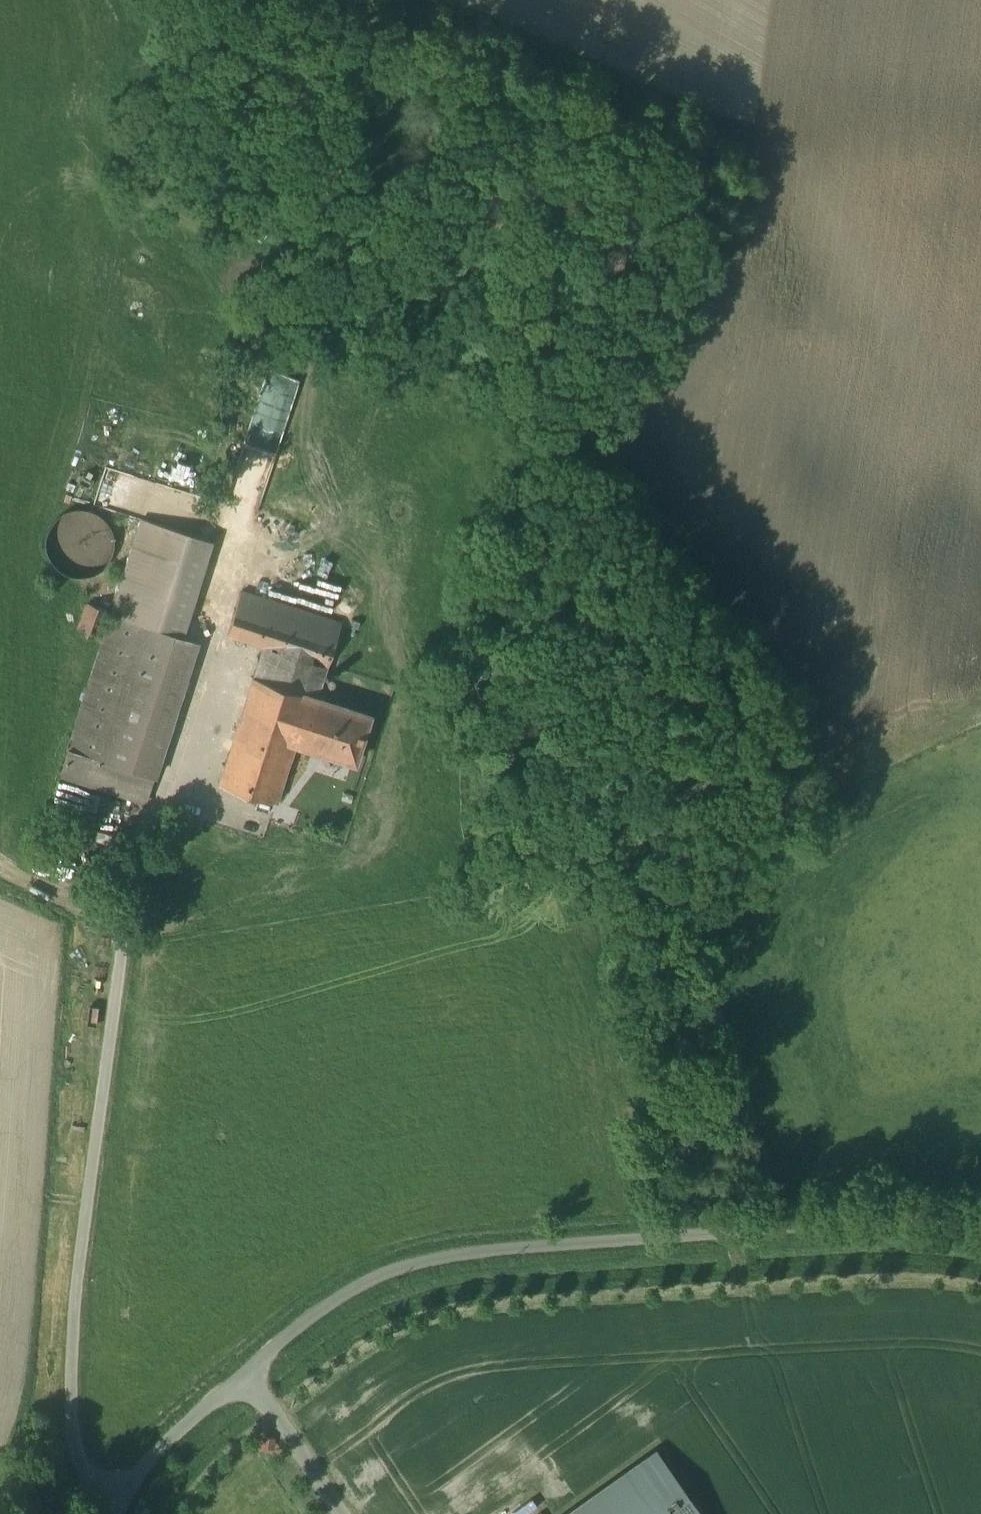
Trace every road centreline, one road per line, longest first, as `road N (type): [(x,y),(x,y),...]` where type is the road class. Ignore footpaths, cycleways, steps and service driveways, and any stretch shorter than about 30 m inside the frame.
road 1 (unclassified): [(123,1513),(160,1453),(232,1385),(357,1289),(419,1262),(876,1223),(980,1233)]

